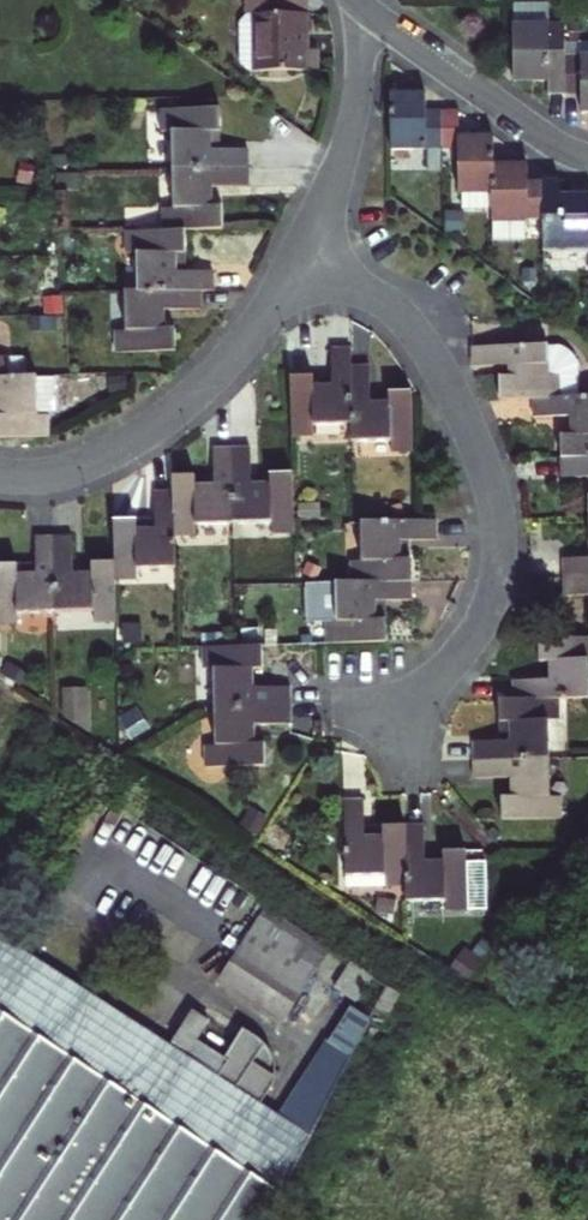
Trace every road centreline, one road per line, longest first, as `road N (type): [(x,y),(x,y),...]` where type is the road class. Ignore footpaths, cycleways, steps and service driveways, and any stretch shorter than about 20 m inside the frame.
road 1 (residential): [(300,257),(391,307),(428,347),(480,452),(498,515),(498,574),(479,624),(390,726)]
road 2 (residential): [(300,257),(225,369),(171,417),(76,471),(0,476)]
road 3 (residential): [(366,11),(553,140),(587,155)]
road 4 (residential): [(366,11),(356,122),(300,257)]

